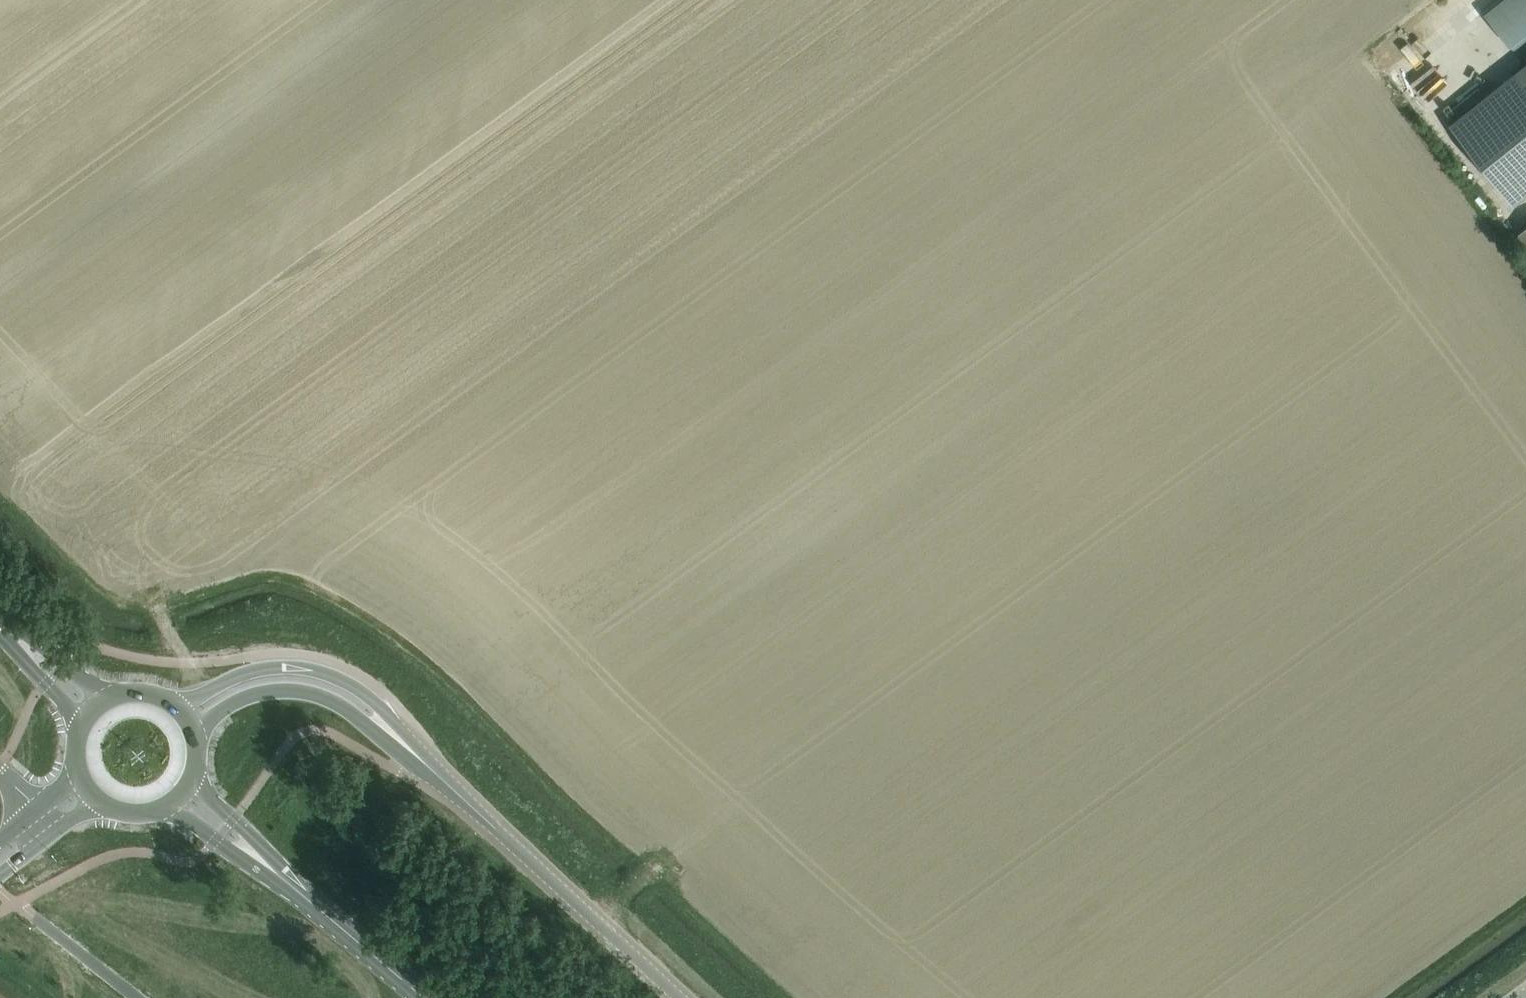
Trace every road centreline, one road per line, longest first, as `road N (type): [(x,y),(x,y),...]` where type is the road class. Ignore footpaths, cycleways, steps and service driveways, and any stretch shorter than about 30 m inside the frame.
road 1 (tertiary): [(463,801),(324,683),(262,679),(180,716)]
road 2 (tertiary): [(432,997),(179,788)]
road 3 (tertiary): [(463,801),(679,997)]
road 4 (tertiary): [(93,721),(0,635)]

